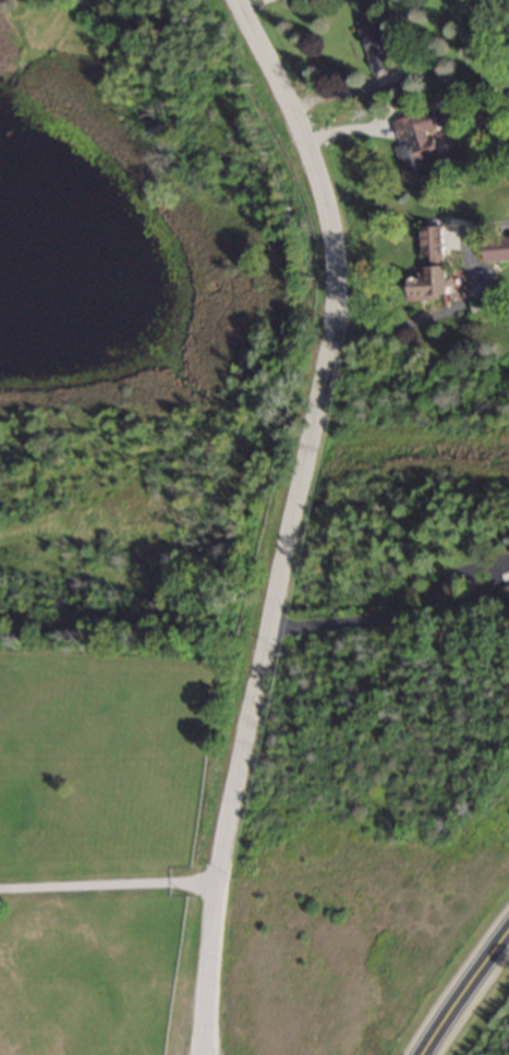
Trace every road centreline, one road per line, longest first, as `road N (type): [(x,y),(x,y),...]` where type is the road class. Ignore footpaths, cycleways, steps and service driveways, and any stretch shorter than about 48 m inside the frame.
road 1 (residential): [(200,1054),(210,895),(322,395),(338,264),(316,147),(240,0)]
road 2 (secondary): [(425,1054),(508,930)]

